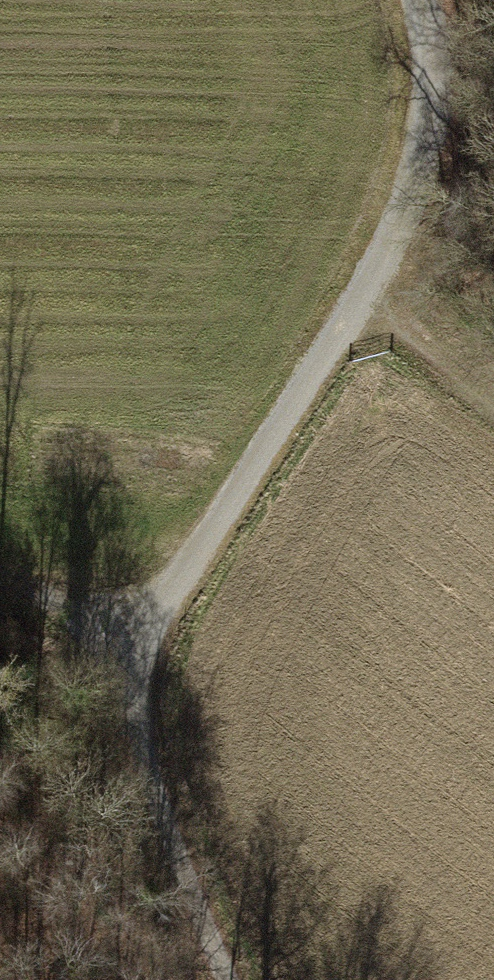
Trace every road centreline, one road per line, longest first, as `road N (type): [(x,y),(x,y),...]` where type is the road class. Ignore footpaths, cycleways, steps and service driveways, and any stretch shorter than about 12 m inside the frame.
road 1 (track): [(418,0),(425,146),(366,307),(157,611)]
road 2 (track): [(157,611),(140,675),(150,767),(196,925),(225,979)]
road 3 (track): [(366,307),(493,405)]
road 4 (track): [(157,611),(0,586)]

